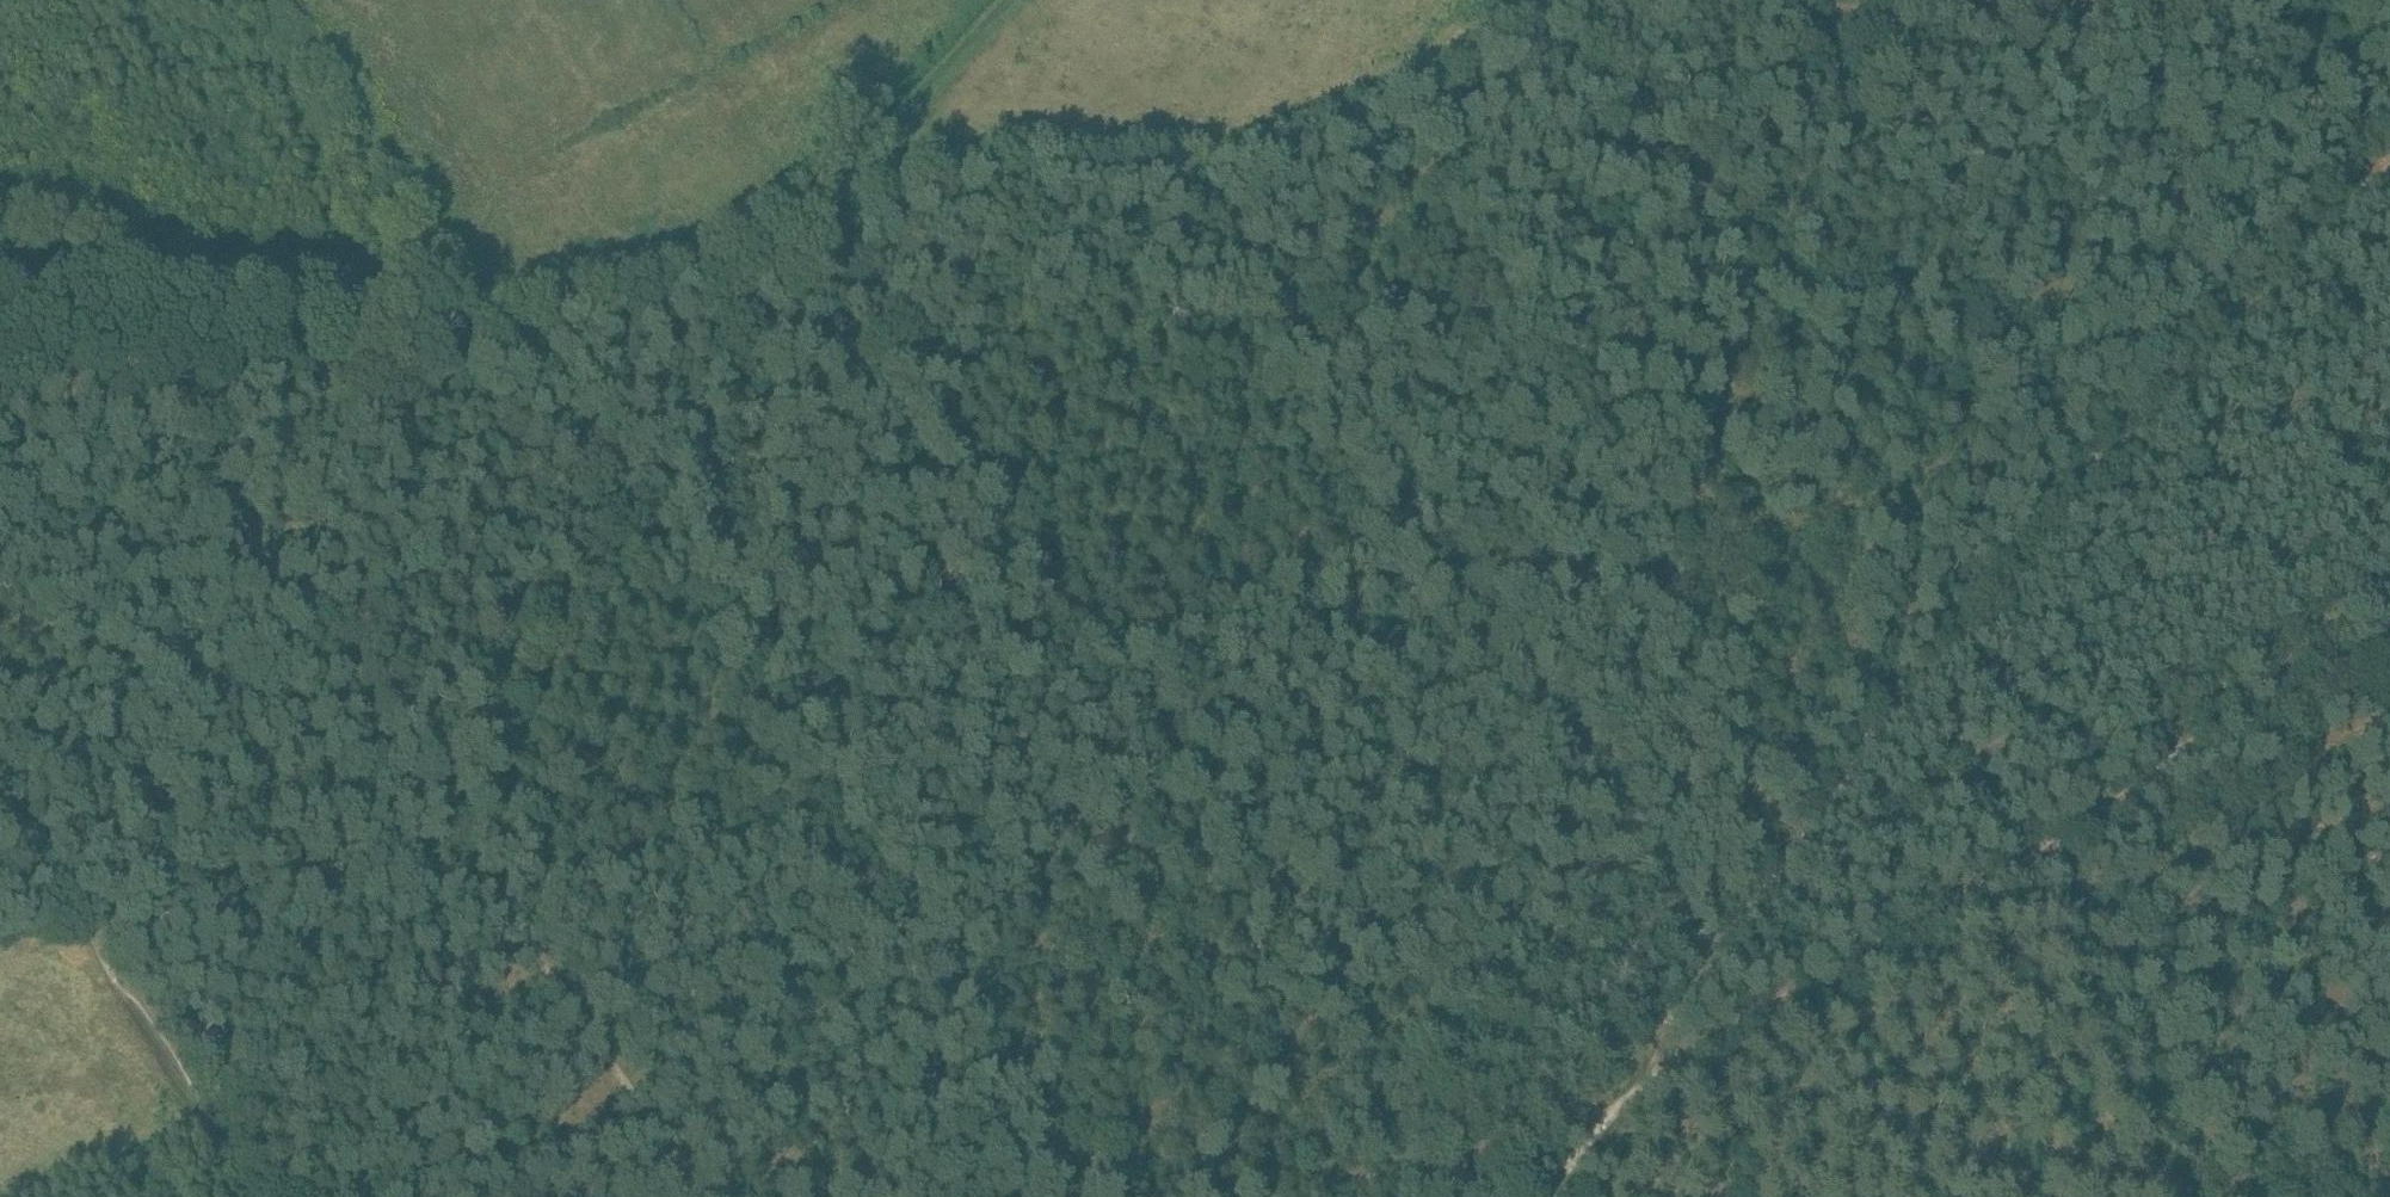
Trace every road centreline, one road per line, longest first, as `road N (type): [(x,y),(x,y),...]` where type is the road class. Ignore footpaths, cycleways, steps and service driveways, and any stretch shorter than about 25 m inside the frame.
road 1 (track): [(1556,0),(1210,197),(1706,969),(1632,1091)]
road 2 (track): [(1547,1196),(1632,1091),(2209,756),(2370,667),(2389,666)]
road 3 (track): [(1706,969),(1880,740),(2103,483)]
road 4 (track): [(1794,0),(1841,103),(2103,483)]
road 5 (track): [(2103,483),(2389,160)]

